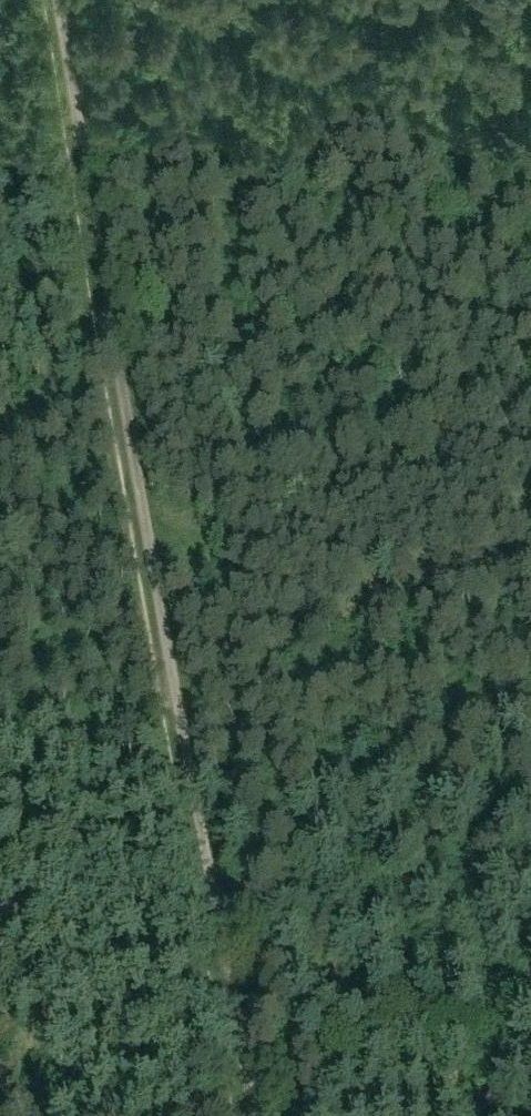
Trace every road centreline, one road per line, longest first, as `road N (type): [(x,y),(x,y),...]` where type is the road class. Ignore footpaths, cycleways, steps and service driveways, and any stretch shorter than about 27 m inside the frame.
road 1 (track): [(82,0),(220,857),(246,1115)]
road 2 (track): [(222,1115),(179,751),(58,0)]
road 3 (track): [(0,769),(30,756),(203,743)]

